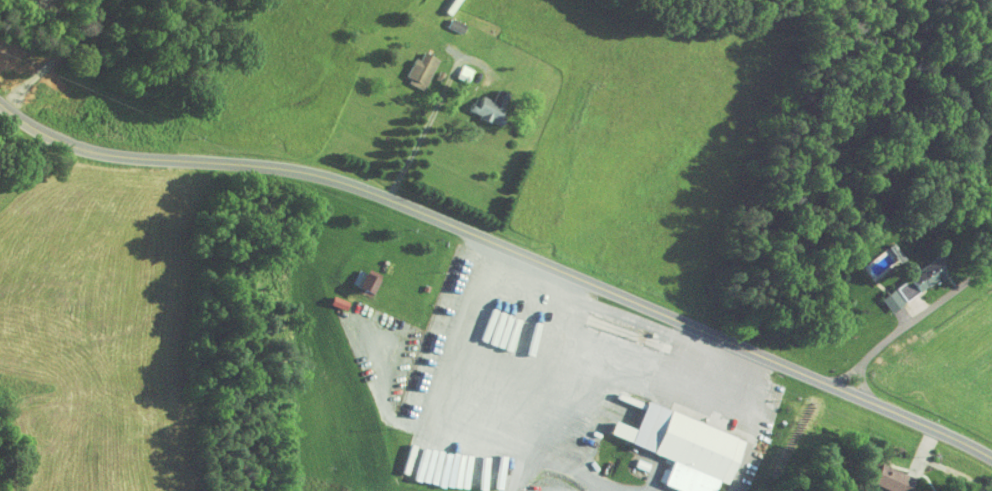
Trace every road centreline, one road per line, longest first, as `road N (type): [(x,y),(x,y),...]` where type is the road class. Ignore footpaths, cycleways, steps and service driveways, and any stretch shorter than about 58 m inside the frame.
road 1 (tertiary): [(991,459),(345,183),(272,168),(90,152),(29,126),(0,103)]
road 2 (residential): [(838,390),(991,258)]
road 3 (residential): [(387,199),(440,83),(461,64),(488,68)]

